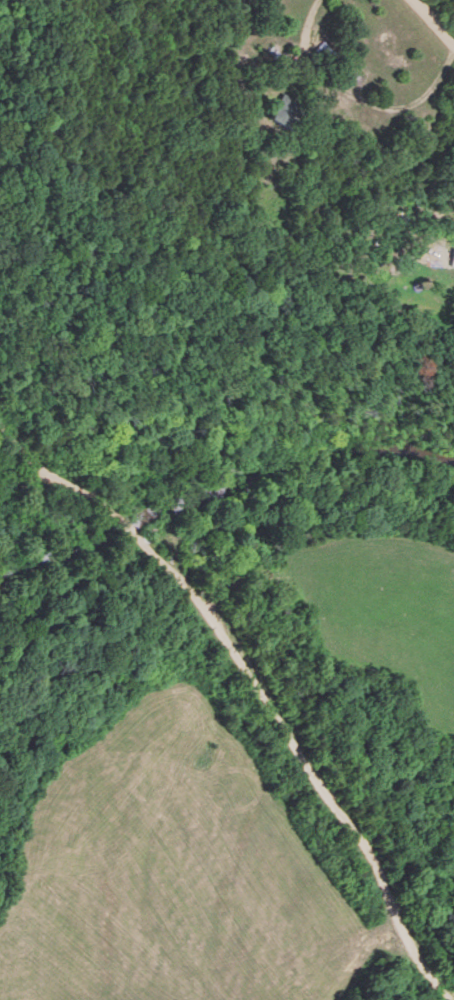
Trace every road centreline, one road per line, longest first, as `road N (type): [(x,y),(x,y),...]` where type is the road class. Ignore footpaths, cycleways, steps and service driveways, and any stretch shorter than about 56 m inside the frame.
road 1 (residential): [(125,535),(201,612),(385,834),(453,936)]
road 2 (residential): [(125,535),(0,409)]
road 3 (residential): [(129,999),(0,974)]

